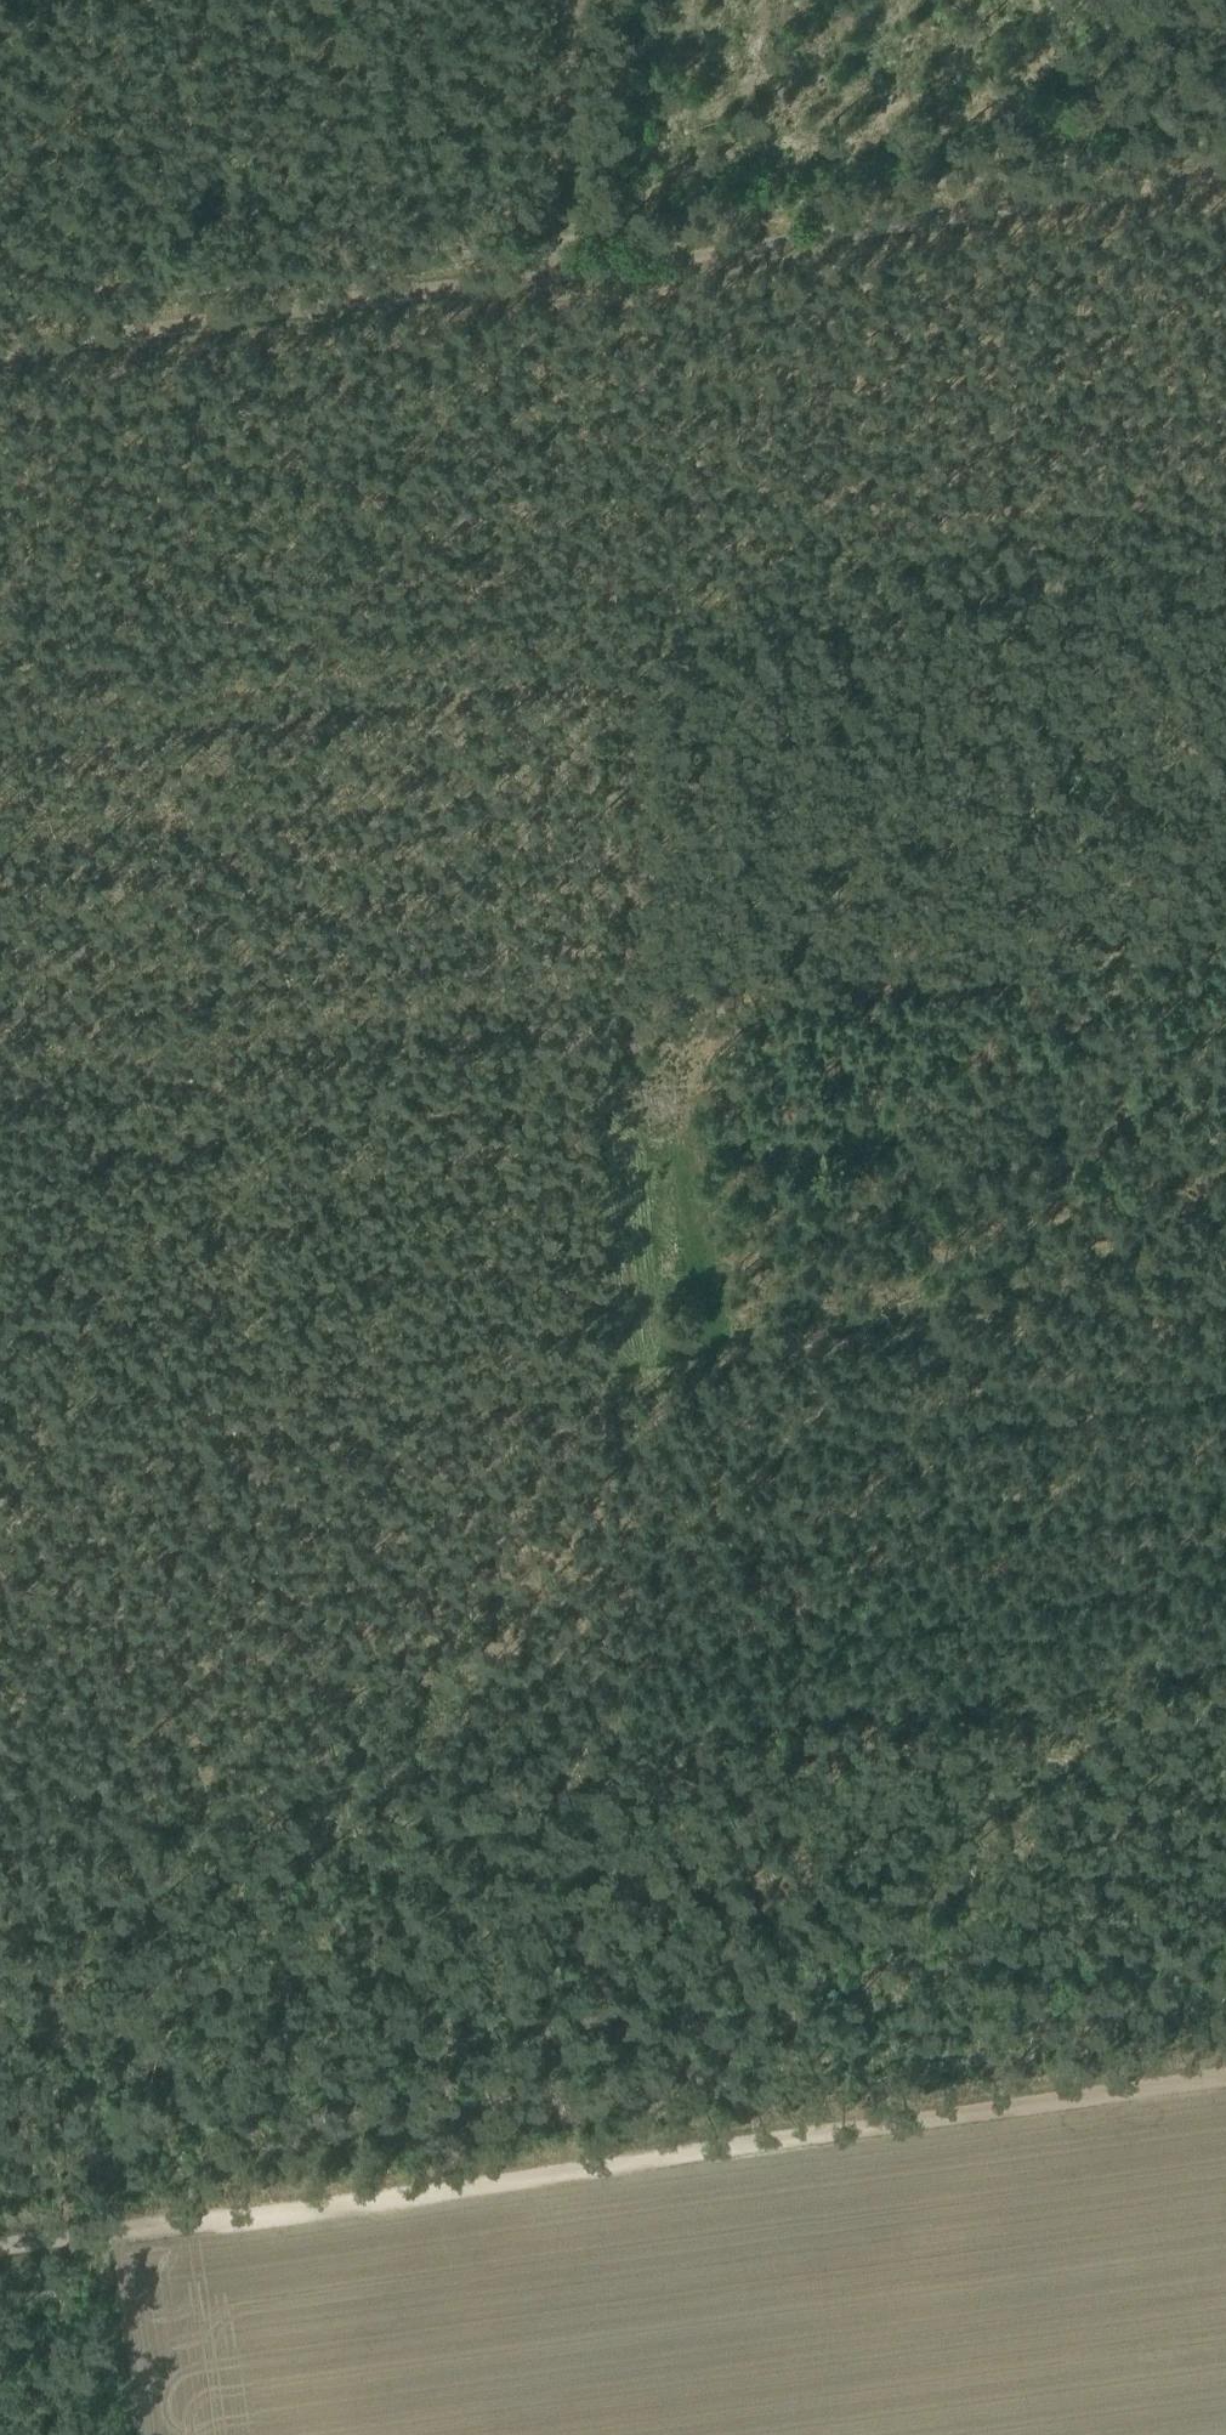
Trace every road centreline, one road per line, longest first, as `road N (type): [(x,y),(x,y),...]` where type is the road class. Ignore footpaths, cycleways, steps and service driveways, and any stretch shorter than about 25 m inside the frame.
road 1 (track): [(1225,170),(0,356)]
road 2 (track): [(0,2252),(1225,2071)]

